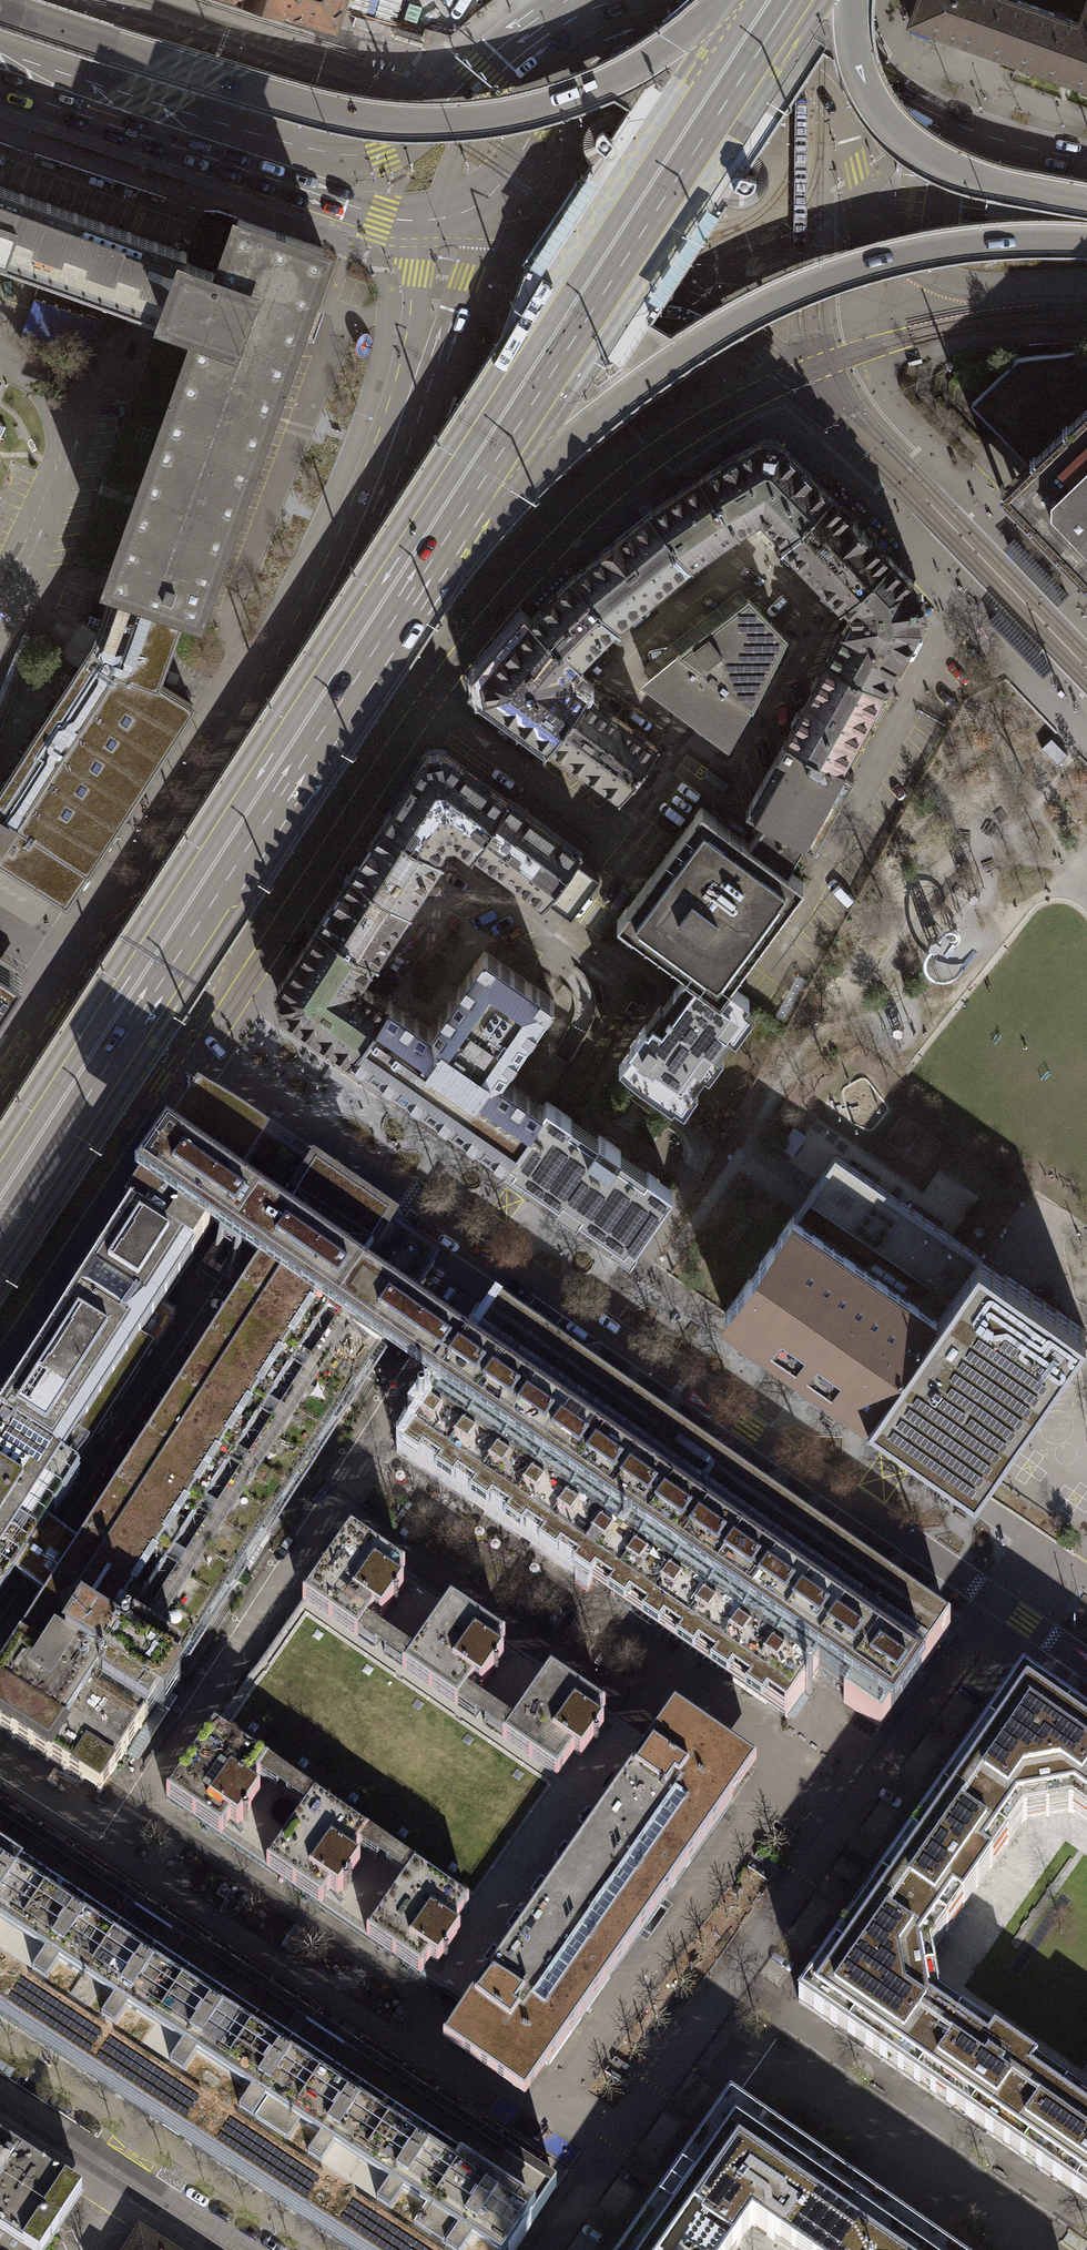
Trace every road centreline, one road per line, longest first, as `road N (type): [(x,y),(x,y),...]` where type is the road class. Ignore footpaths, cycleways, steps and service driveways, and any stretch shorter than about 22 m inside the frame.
road 1 (primary): [(754,0),(0,1172)]
road 2 (residential): [(182,1034),(1086,1670)]
road 3 (primary): [(0,1248),(483,498)]
road 4 (primary): [(722,0),(610,84),(539,109),(410,125),(337,115),(0,6)]
road 5 (tertiary): [(483,498),(696,344),(788,294),(947,247),(1086,243)]
road 6 (primary): [(483,498),(804,0)]
road 7 (tertiary): [(464,100),(380,153),(344,155),(0,43)]
road 8 (tertiary): [(730,15),(829,102),(845,128),(868,210),(913,268),(987,287),(1086,284)]
road 9 (tertiary): [(0,84),(381,216),(432,220)]
road 10 (tertiary): [(398,426),(348,552),(192,813)]
road 11 (tertiary): [(1086,160),(971,132),(851,73),(761,4)]
road 12 (tertiary): [(1086,200),(952,171),(902,140),(875,101),(854,45),(854,0)]
road 13 (tertiary): [(0,1316),(182,1034)]
road 14 (tertiary): [(495,191),(571,80),(668,25),(730,15)]
road 15 (residential): [(241,2249),(0,2091)]
road 16 (tertiary): [(398,426),(456,312),(495,191)]
road 17 (tertiary): [(140,908),(116,922),(0,1102)]
road 18 (tertiary): [(432,220),(398,426)]
road 19 (tertiary): [(586,0),(534,29),(464,100)]
road 20 (tertiary): [(182,1034),(205,990),(208,965),(204,940),(187,922)]
road 21 (tertiary): [(464,100),(432,220)]

